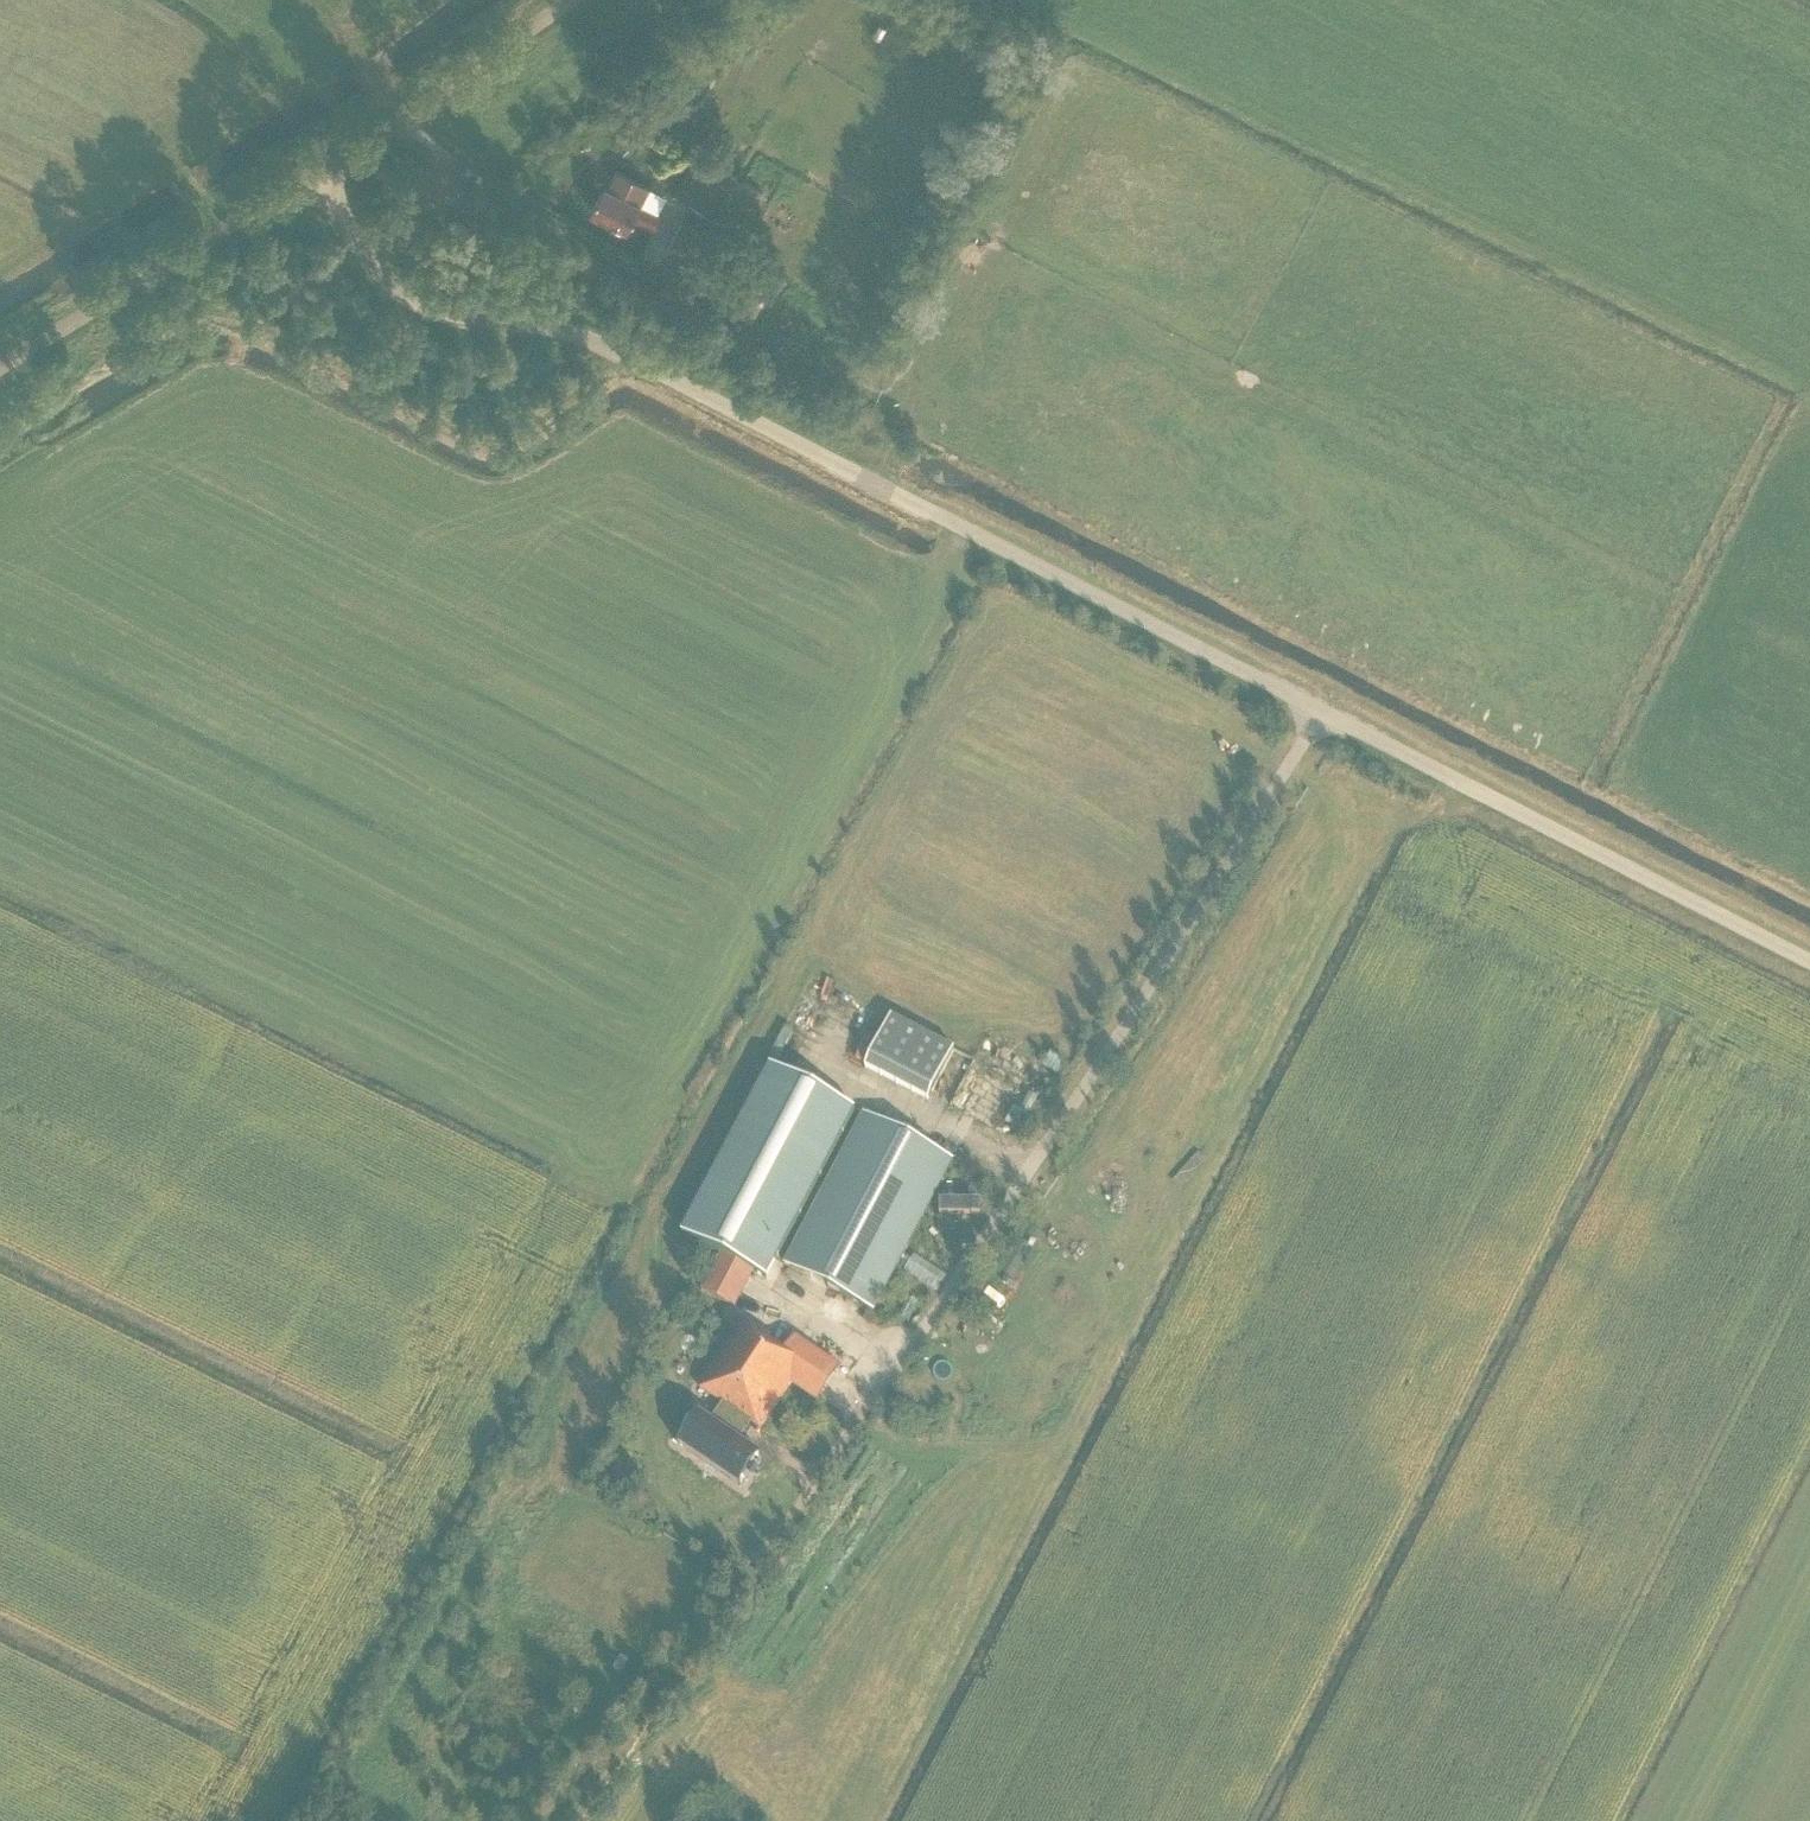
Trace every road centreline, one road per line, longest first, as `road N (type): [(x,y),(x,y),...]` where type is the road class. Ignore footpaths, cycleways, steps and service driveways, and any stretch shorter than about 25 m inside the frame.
road 1 (unclassified): [(1809,961),(619,351),(544,321),(470,317),(420,303),(375,267),(311,175)]
road 2 (unclassified): [(0,368),(311,175)]
road 3 (unclassified): [(311,175),(561,0)]

